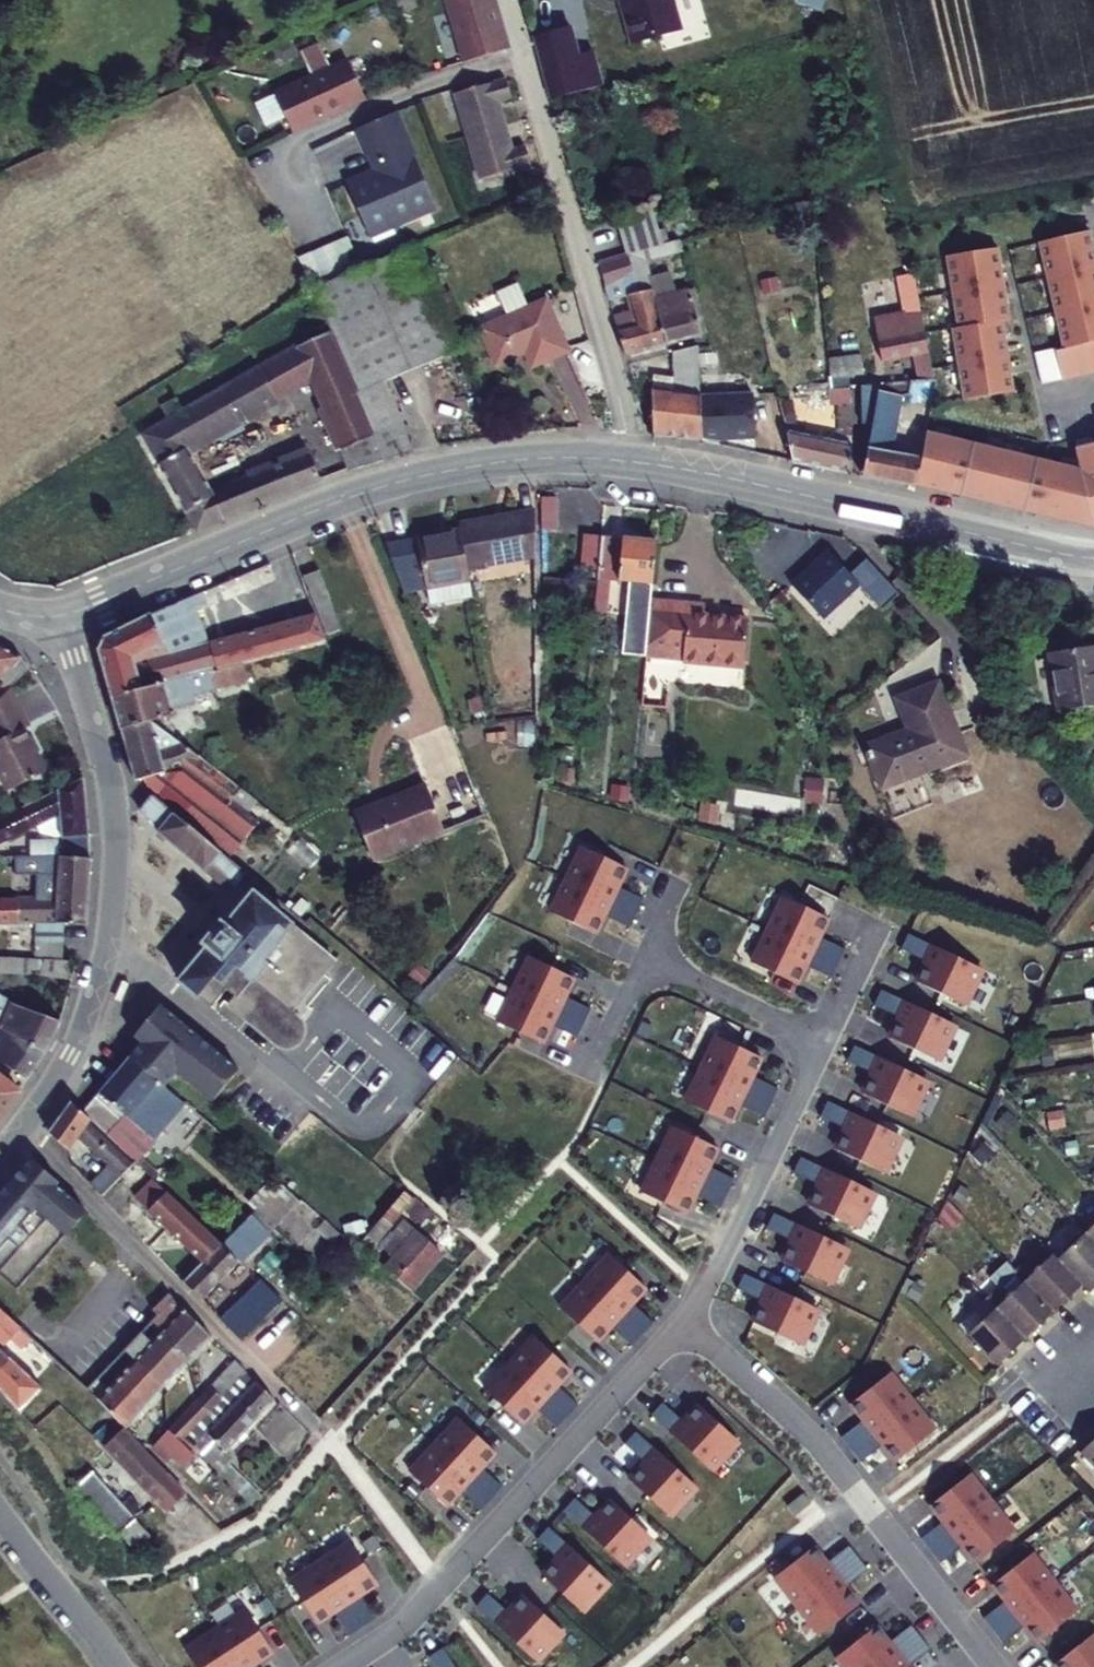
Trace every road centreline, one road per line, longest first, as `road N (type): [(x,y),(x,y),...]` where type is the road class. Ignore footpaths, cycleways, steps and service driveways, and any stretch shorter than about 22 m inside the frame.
road 1 (tertiary): [(63,616),(407,481),(522,461),(637,464)]
road 2 (tertiary): [(63,616),(111,799),(112,917),(71,1054),(0,1157)]
road 3 (residential): [(340,1666),(397,1626),(684,1323)]
road 4 (tertiary): [(637,464),(1093,560)]
road 5 (residential): [(684,1323),(816,1440),(995,1666)]
road 6 (residential): [(637,464),(523,52)]
road 7 (residential): [(523,52),(389,99),(281,151),(315,223)]
road 8 (residential): [(684,1323),(828,1040)]
road 9 (residential): [(828,1040),(645,956)]
road 10 (residential): [(0,1511),(121,1666)]
road 11 (residential): [(645,956),(592,1071)]
road 12 (residential): [(828,1040),(883,927)]

